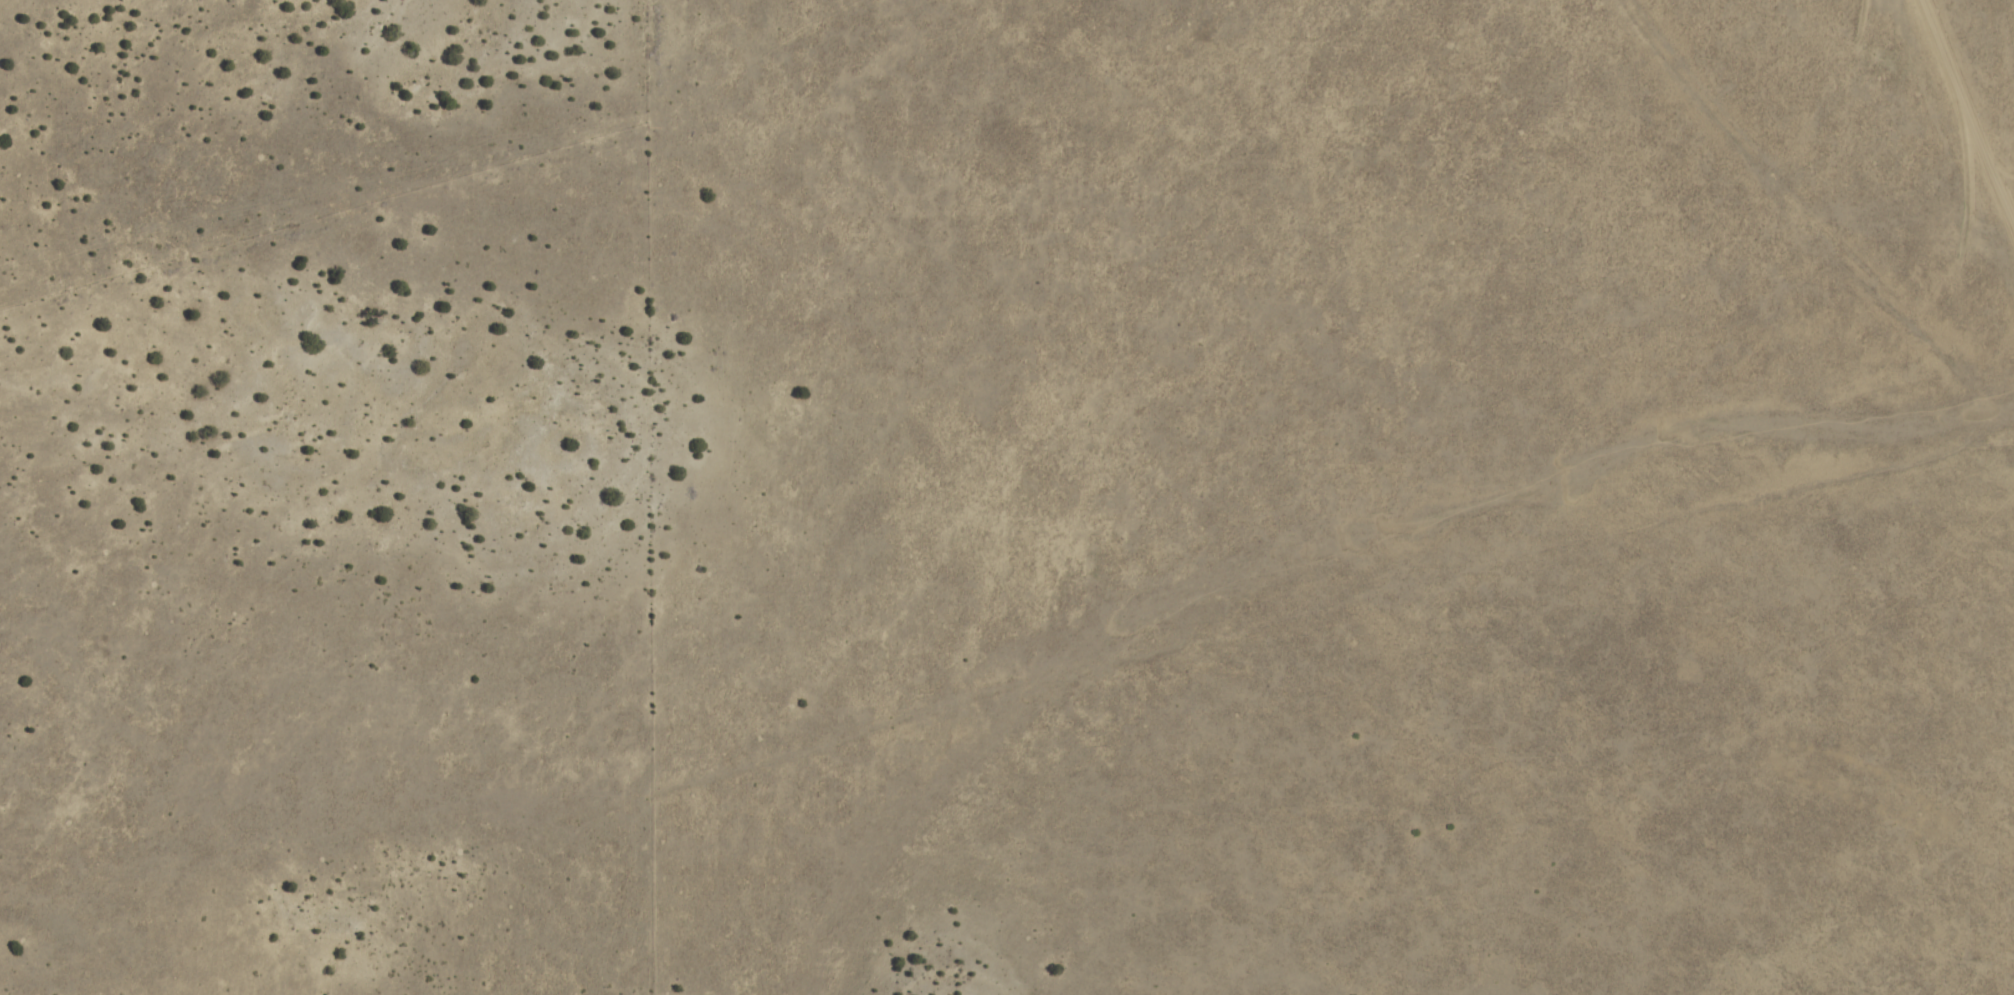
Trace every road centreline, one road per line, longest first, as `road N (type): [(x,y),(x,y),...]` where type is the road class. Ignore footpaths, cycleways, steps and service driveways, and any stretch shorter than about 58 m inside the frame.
road 1 (residential): [(1896,0),(1930,77),(1977,246),(2013,272)]

